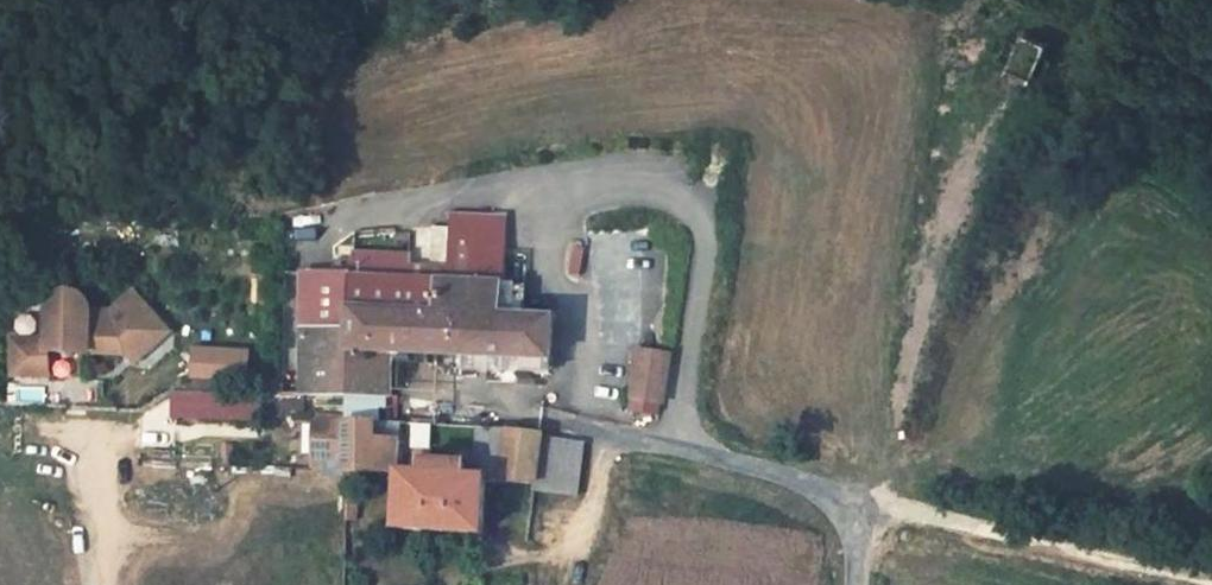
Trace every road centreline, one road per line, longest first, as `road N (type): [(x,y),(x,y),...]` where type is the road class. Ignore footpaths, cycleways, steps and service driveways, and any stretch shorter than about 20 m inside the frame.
road 1 (track): [(863,501),(1211,582)]
road 2 (unclassified): [(863,501),(575,423)]
road 3 (unclassified): [(97,584),(100,438)]

